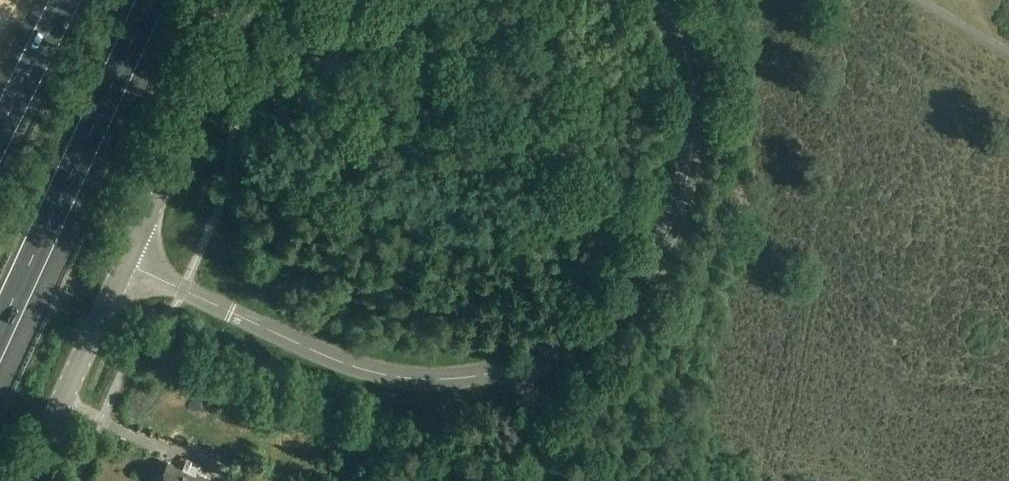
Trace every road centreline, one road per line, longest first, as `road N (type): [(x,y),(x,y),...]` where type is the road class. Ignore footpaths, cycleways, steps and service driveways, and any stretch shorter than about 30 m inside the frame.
road 1 (tertiary): [(124,265),(381,375),(480,376),(558,349),(636,284),(681,202),(693,90),(662,0)]
road 2 (motorway): [(0,327),(151,0)]
road 3 (secondary): [(124,265),(248,0)]
road 4 (secondary): [(24,480),(124,265)]
road 5 (motorway): [(65,0),(0,131)]
road 6 (track): [(566,480),(550,464),(517,366)]

